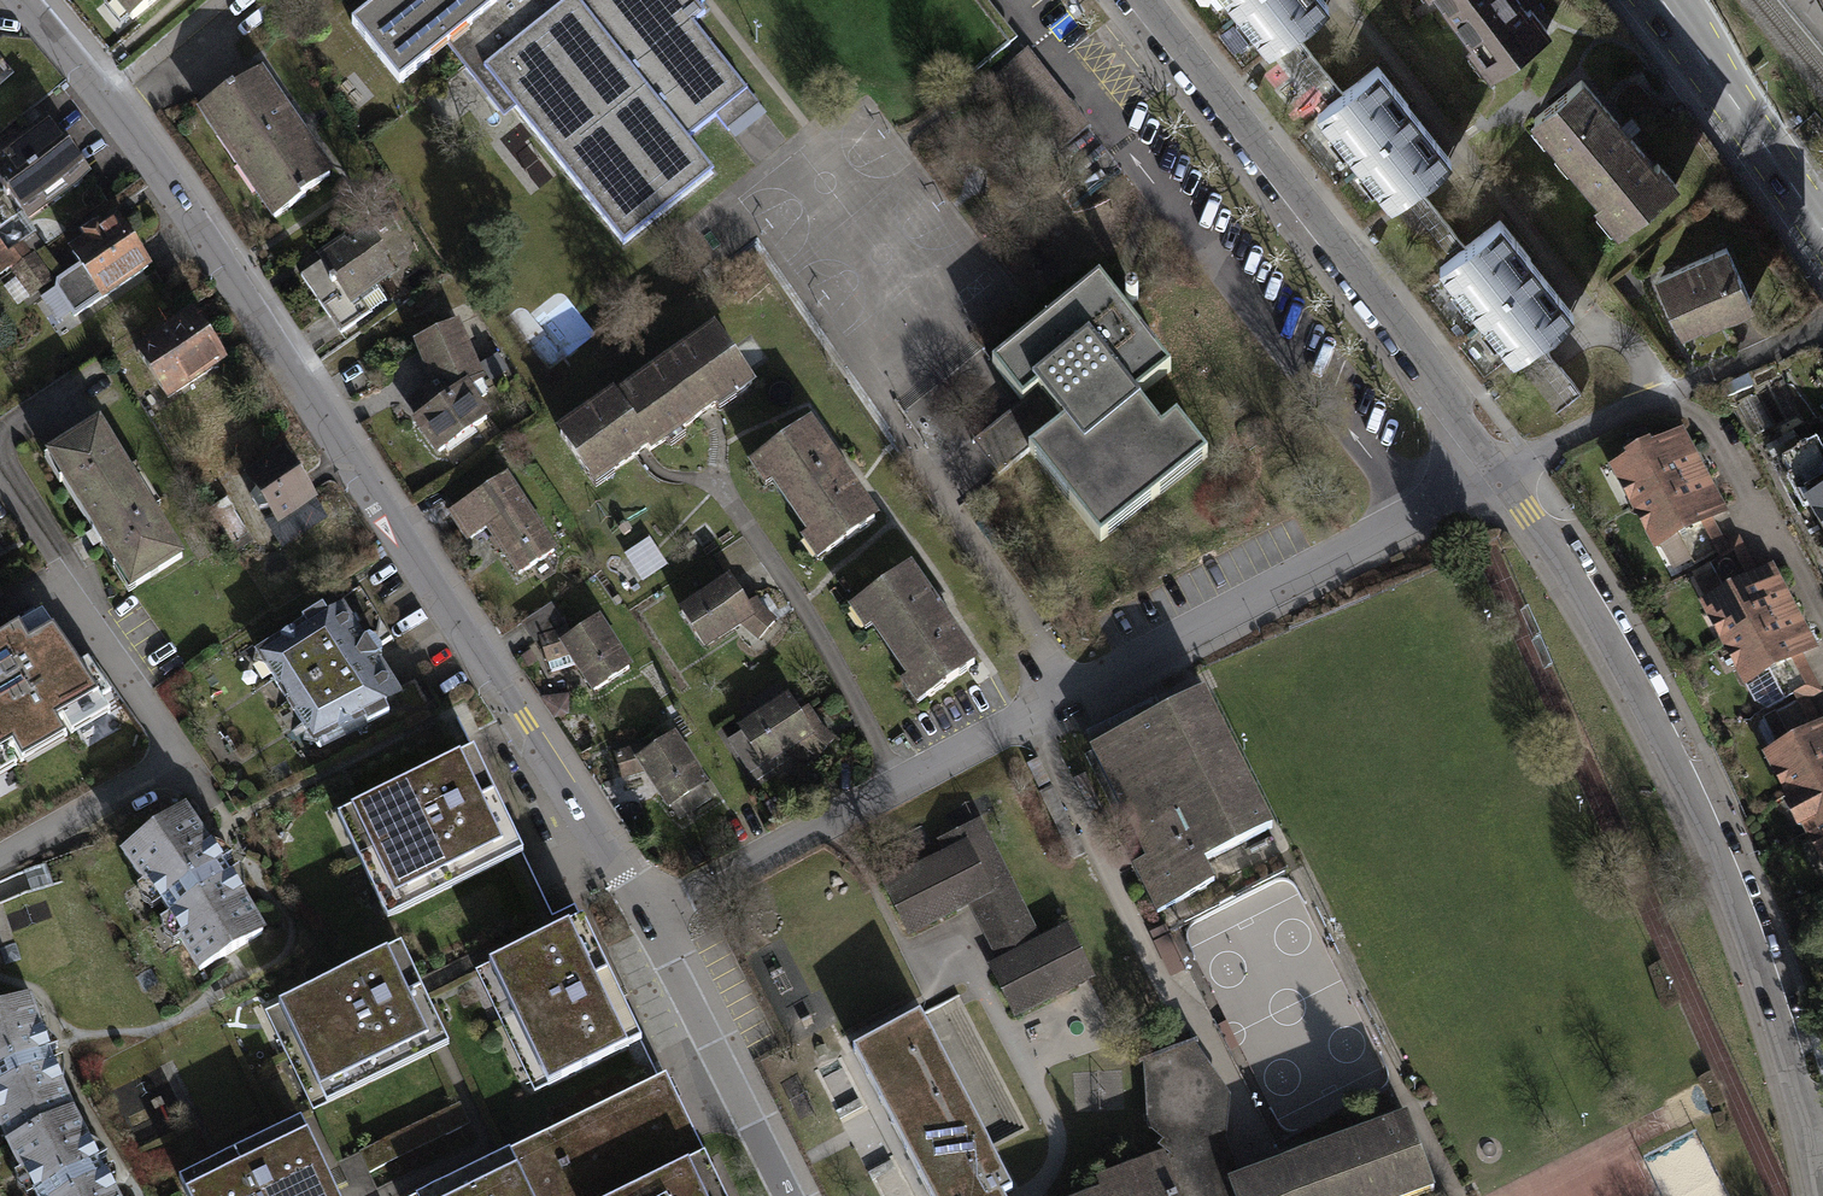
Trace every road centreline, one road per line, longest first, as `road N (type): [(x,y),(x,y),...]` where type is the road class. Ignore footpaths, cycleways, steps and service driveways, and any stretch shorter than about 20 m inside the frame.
road 1 (residential): [(21,0),(119,117),(227,274),(647,922)]
road 2 (residential): [(647,922),(895,784),(1504,470)]
road 3 (residential): [(1822,1172),(1802,1078),(1685,777),(1504,470)]
road 4 (residential): [(1504,470),(1135,0)]
road 5 (residential): [(0,856),(167,761),(159,725),(63,578)]
road 6 (residential): [(647,922),(787,1195)]
road 7 (primary): [(1822,226),(1660,0)]

